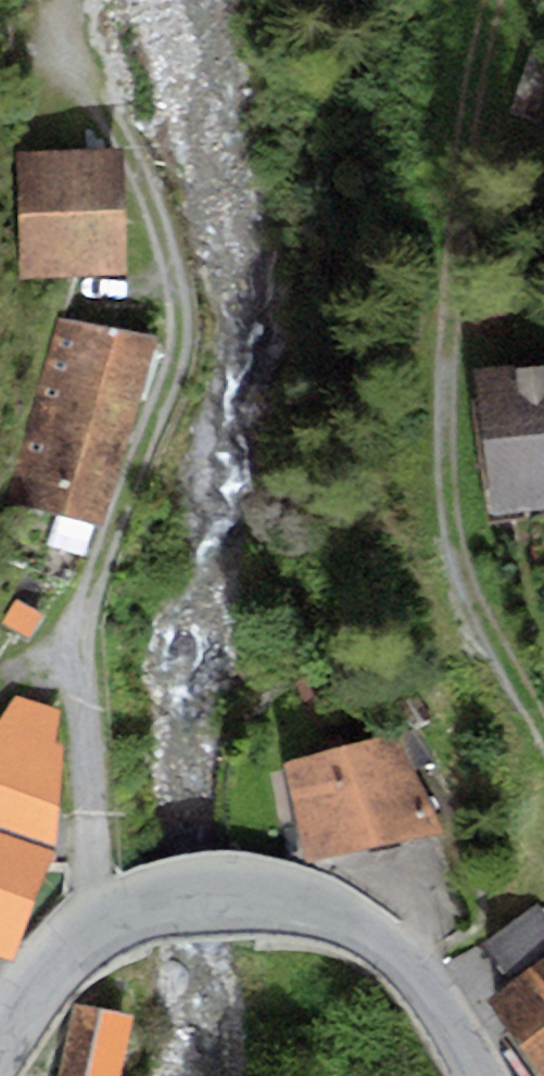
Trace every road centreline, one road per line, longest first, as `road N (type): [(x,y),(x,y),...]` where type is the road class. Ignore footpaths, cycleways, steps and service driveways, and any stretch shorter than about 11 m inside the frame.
road 1 (track): [(543,744),(465,600),(442,475),(448,205),(497,0)]
road 2 (secondary): [(0,1041),(22,999),(100,925),(129,938),(225,917),(268,918),(313,925),(391,964),(446,1025),(475,1075)]

